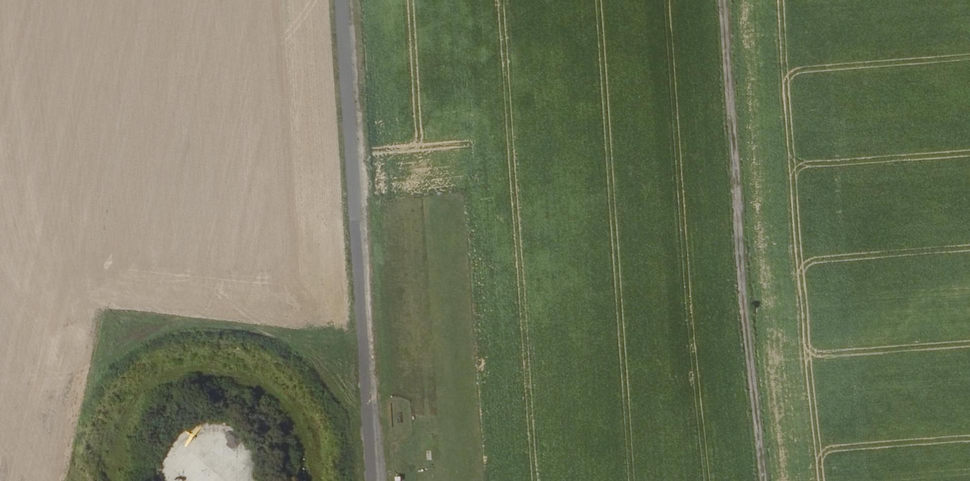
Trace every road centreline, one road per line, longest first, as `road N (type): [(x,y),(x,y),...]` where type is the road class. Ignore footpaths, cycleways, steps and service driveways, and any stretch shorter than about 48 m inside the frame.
road 1 (track): [(766,480),(721,0)]

